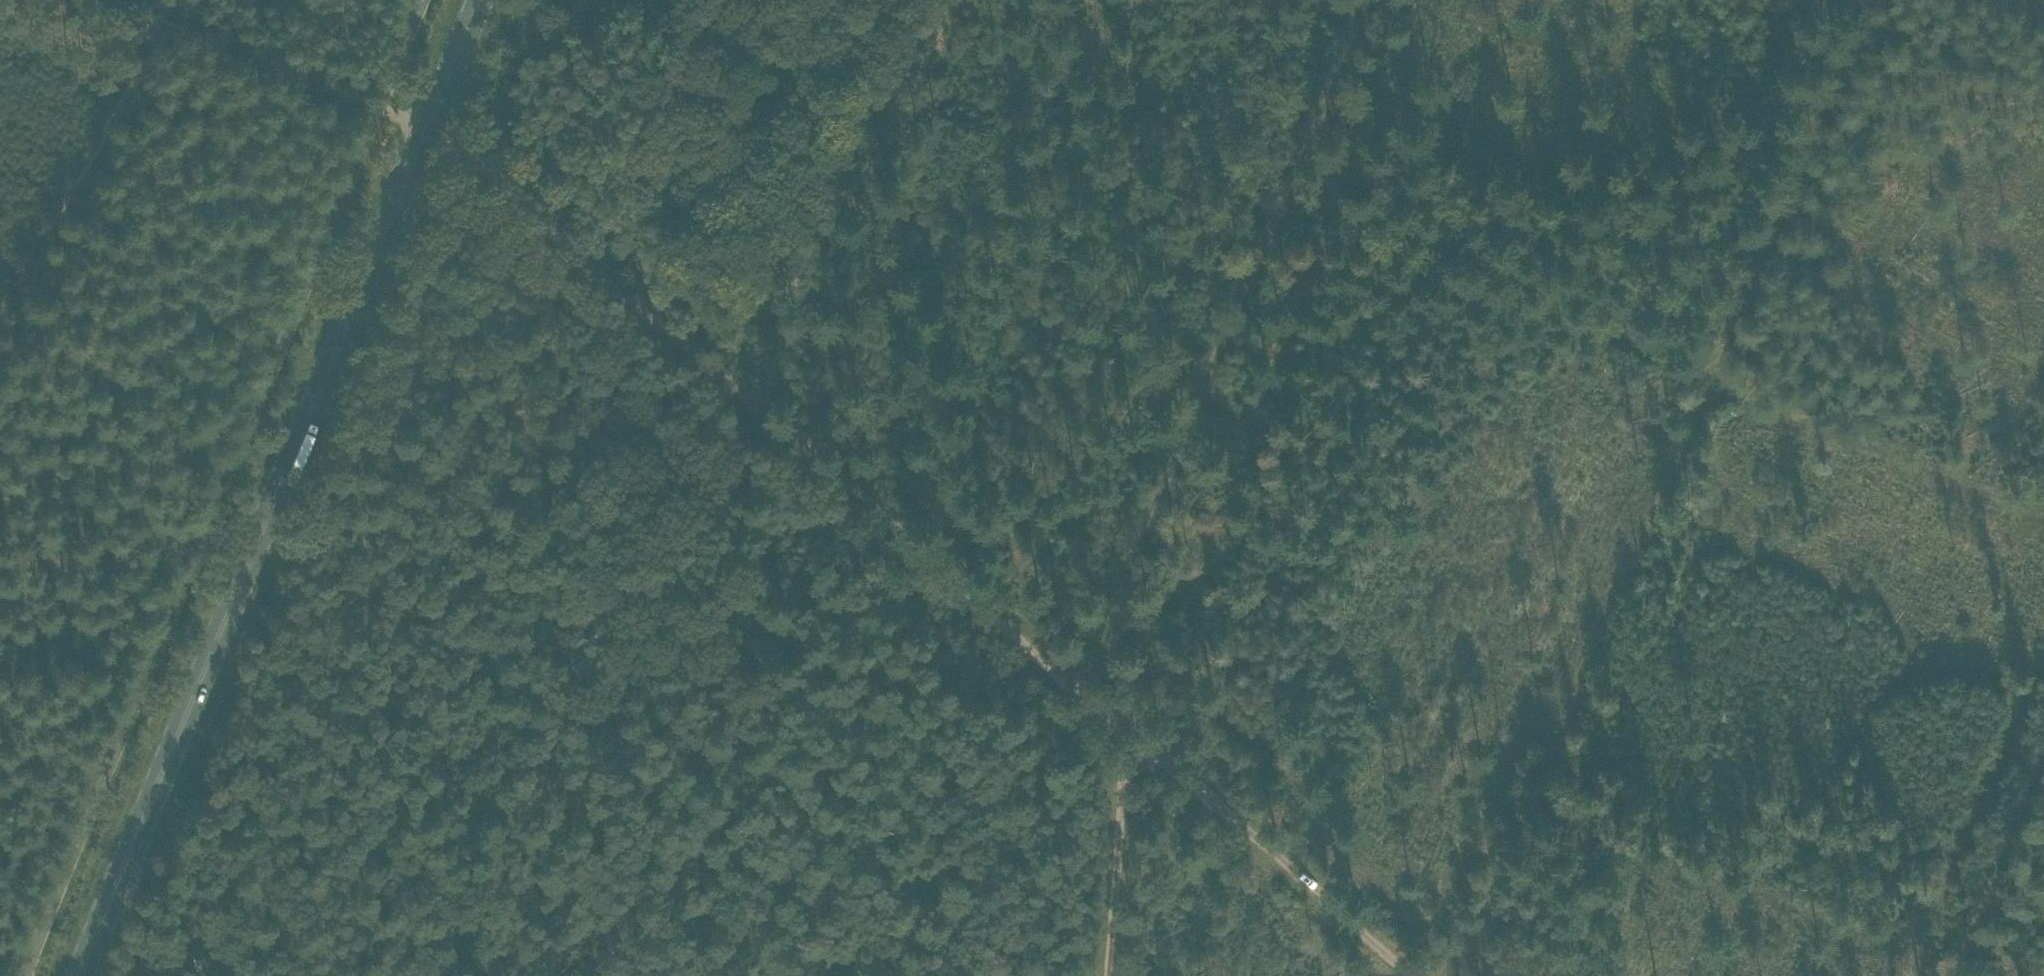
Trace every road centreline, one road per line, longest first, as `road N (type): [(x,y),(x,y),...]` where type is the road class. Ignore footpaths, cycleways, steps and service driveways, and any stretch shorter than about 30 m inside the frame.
road 1 (track): [(1070,705),(1282,221),(2043,536)]
road 2 (primary): [(78,975),(479,0)]
road 3 (track): [(844,489),(444,139),(173,16)]
road 4 (track): [(617,975),(498,787),(690,641),(844,489)]
road 5 (track): [(1390,975),(1121,749)]
road 6 (track): [(0,309),(173,16)]
road 7 (track): [(1070,705),(844,489)]
road 8 (track): [(1282,221),(1376,0)]
road 9 (track): [(2043,756),(1949,975)]
road 10 (track): [(1107,975),(1121,749)]

